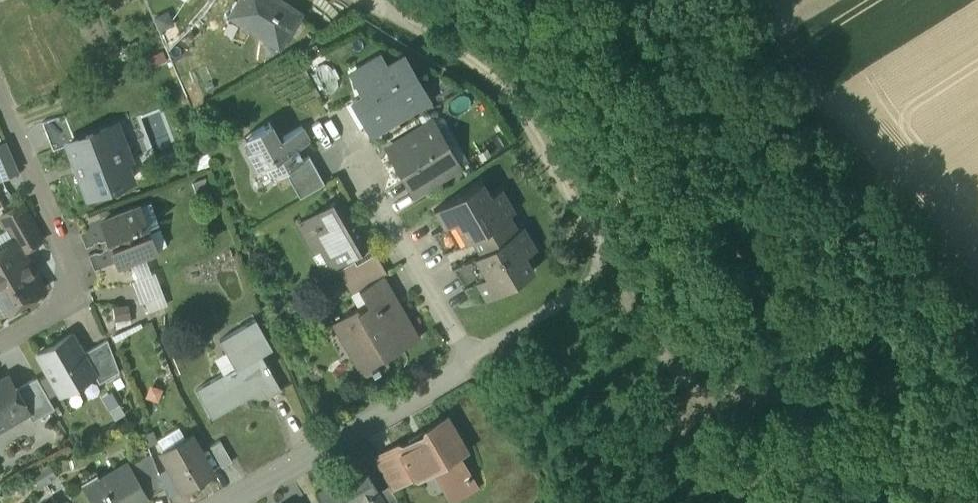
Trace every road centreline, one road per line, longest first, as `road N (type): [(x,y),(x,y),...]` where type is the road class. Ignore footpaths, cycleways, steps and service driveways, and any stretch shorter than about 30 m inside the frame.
road 1 (track): [(755,0),(788,63),(943,229),(968,336),(960,369)]
road 2 (track): [(390,13),(500,83),(614,271)]
road 3 (residential): [(0,94),(79,301),(0,344)]
road 4 (residential): [(471,352),(211,502)]
road 5 (track): [(706,390),(832,386),(960,369)]
road 6 (residential): [(471,352),(363,170)]
road 7 (track): [(568,502),(467,355)]
road 8 (track): [(471,352),(614,271)]
road 9 (track): [(614,271),(706,390)]

